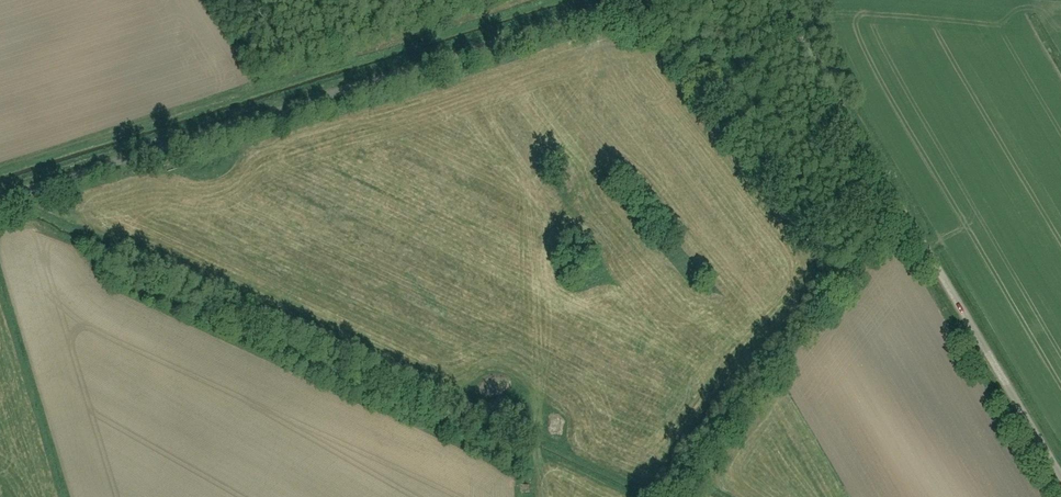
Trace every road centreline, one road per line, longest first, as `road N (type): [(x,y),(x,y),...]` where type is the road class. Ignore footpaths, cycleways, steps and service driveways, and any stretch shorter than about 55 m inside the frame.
road 1 (unclassified): [(628,0),(0,199)]
road 2 (unclassified): [(1060,473),(914,208),(781,0)]

